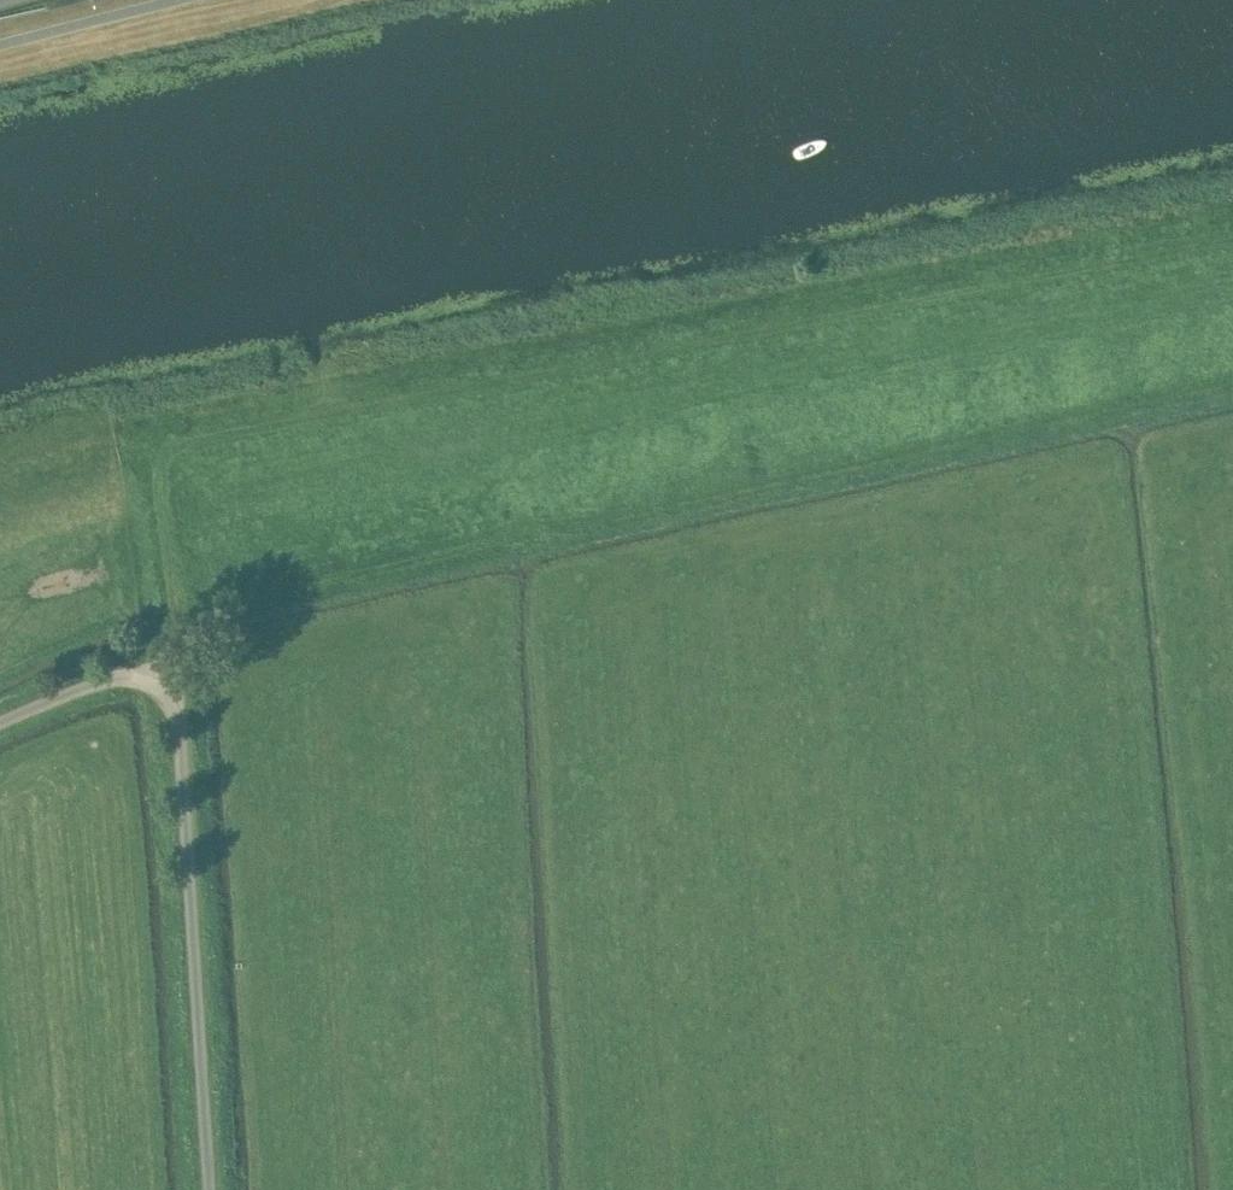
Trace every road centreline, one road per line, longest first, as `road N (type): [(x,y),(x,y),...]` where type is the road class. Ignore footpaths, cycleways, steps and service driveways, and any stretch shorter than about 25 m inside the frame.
road 1 (unclassified): [(207,1189),(180,729),(152,676),(103,681),(0,727)]

